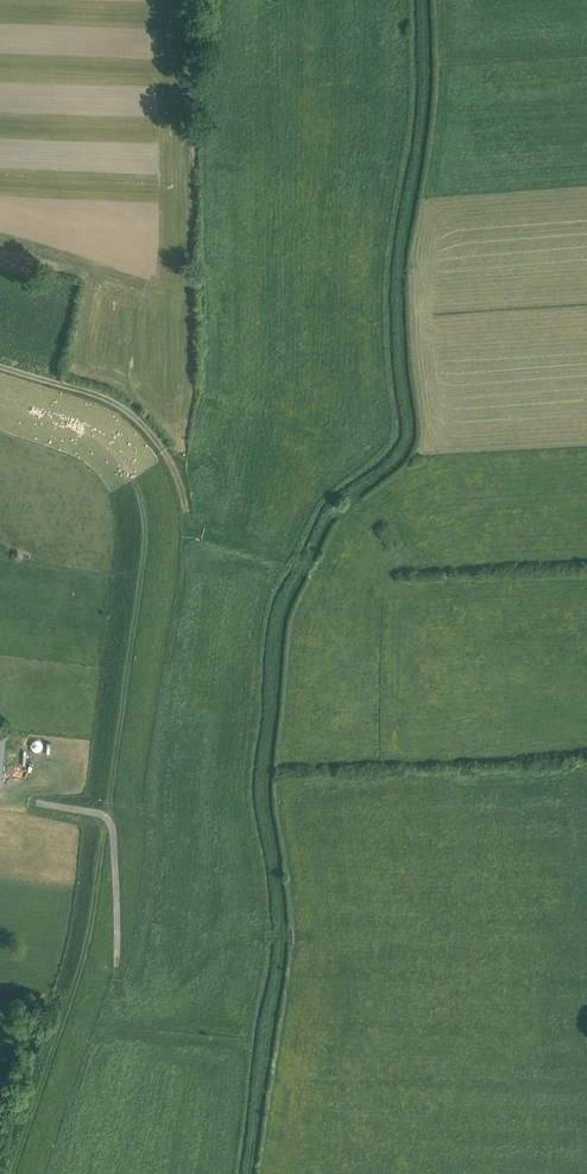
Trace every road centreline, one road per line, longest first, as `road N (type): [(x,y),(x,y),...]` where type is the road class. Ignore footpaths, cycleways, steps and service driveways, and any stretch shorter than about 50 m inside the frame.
road 1 (track): [(0,400),(96,435),(140,486),(145,547),(108,817)]
road 2 (track): [(302,567),(199,528),(158,441),(111,401),(0,366)]
road 3 (track): [(13,1173),(89,946),(108,817)]
road 4 (track): [(117,964),(111,822),(101,813),(0,799)]

